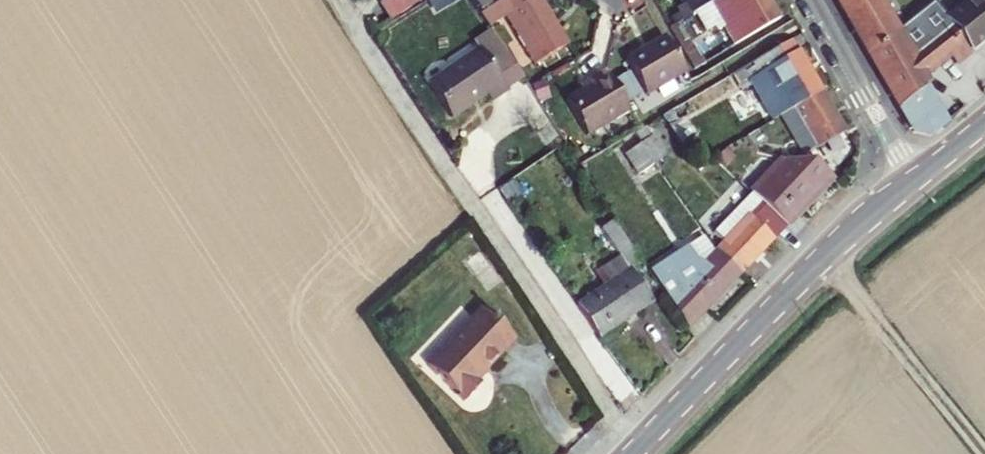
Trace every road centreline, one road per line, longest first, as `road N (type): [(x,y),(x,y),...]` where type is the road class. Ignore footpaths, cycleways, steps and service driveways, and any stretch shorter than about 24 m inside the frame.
road 1 (residential): [(638,447),(336,0)]
road 2 (tertiary): [(913,180),(826,254),(638,447)]
road 3 (residential): [(913,180),(814,0)]

